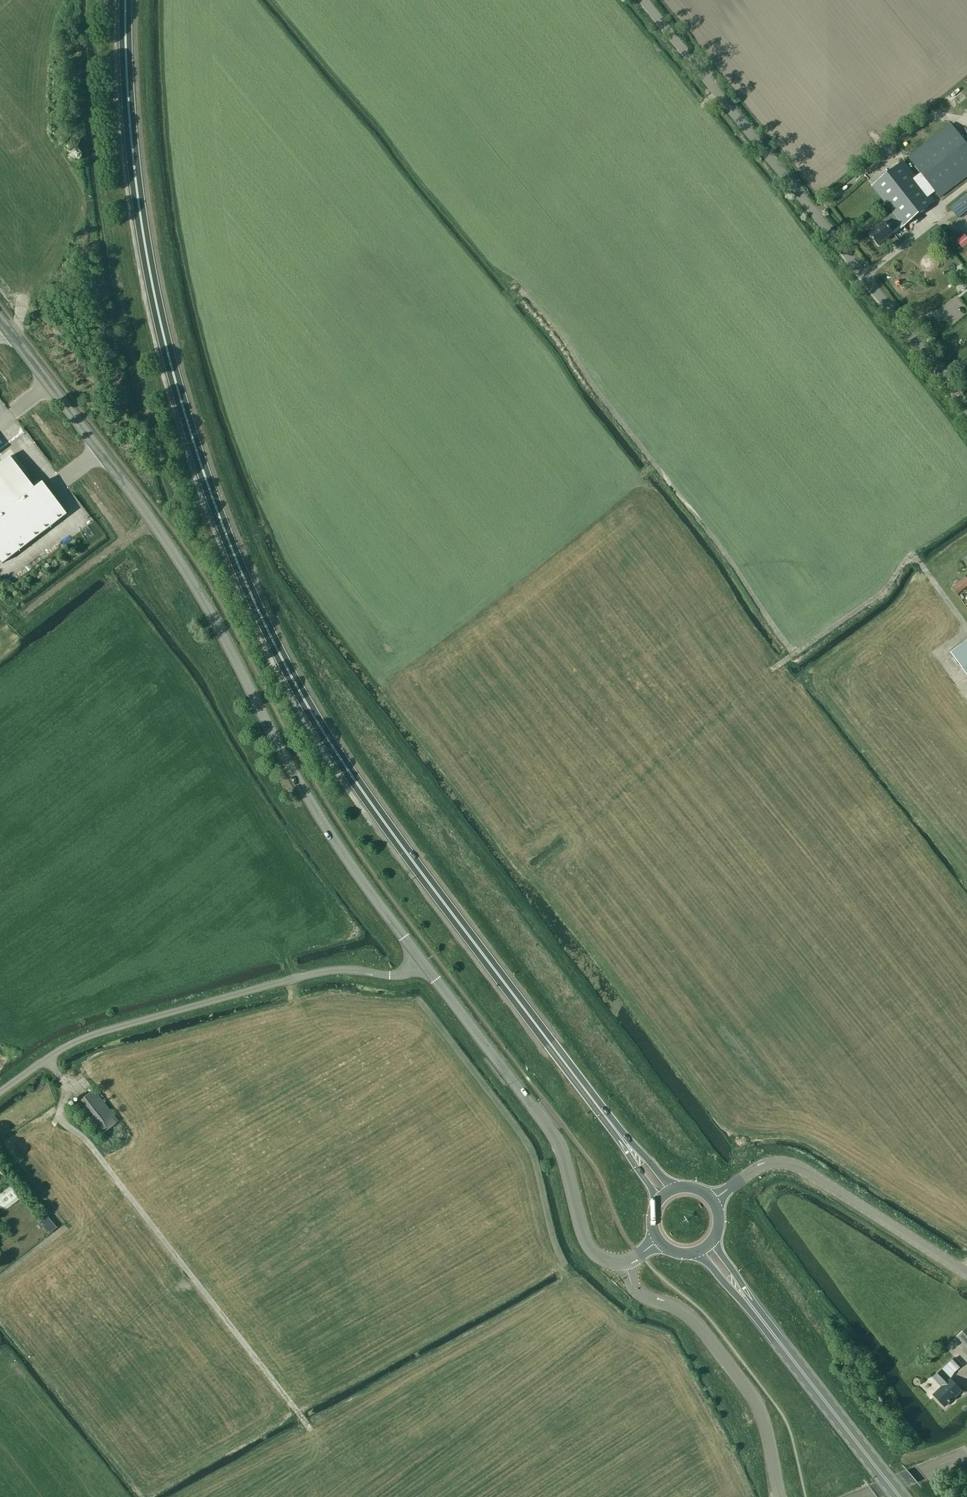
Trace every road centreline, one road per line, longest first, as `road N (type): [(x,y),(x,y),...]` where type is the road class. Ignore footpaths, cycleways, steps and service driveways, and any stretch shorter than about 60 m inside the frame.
road 1 (trunk): [(624,1140),(360,790),(280,655),(242,572),(199,462),(157,307),(136,186),(125,0)]
road 2 (tertiary): [(423,962),(312,805),(178,559),(0,320)]
road 3 (unclassified): [(642,0),(966,412)]
road 4 (track): [(796,653),(521,292)]
road 5 (unclassified): [(0,1092),(58,1051),(103,1032),(322,971),(396,975),(423,962)]
road 6 (tertiary): [(625,1261),(588,1245),(551,1133),(423,962)]
road 7 (unclassified): [(966,1272),(788,1162),(765,1163),(710,1199)]
road 8 (unclassified): [(780,1496),(752,1397),(691,1319),(636,1290),(625,1261)]
road 9 (track): [(966,628),(913,557),(885,587),(772,670)]
road 10 (trunk): [(900,1496),(754,1310)]

